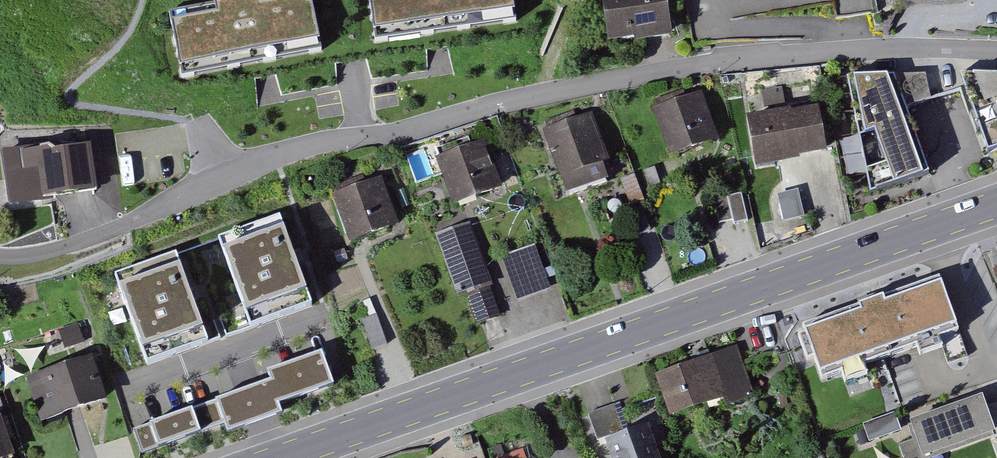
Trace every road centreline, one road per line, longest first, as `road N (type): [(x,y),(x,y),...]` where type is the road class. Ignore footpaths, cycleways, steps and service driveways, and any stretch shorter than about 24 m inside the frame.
road 1 (residential): [(996,52),(798,53),(503,102),(399,133),(276,156),(226,172),(127,229),(37,255),(0,256)]
road 2 (primary): [(280,457),(996,204)]

